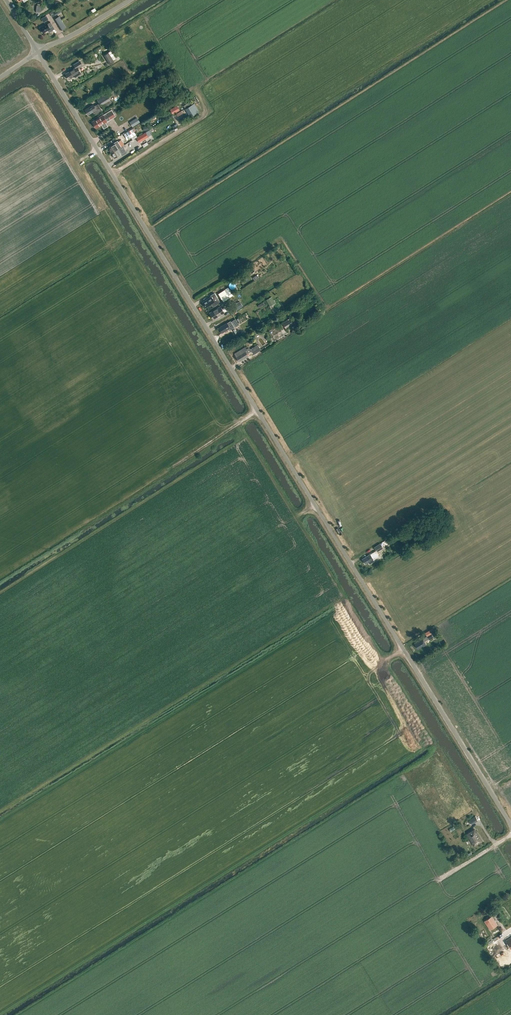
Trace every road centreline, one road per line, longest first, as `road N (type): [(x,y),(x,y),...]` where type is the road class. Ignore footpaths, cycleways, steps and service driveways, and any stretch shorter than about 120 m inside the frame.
road 1 (unclassified): [(510,824),(38,52)]

